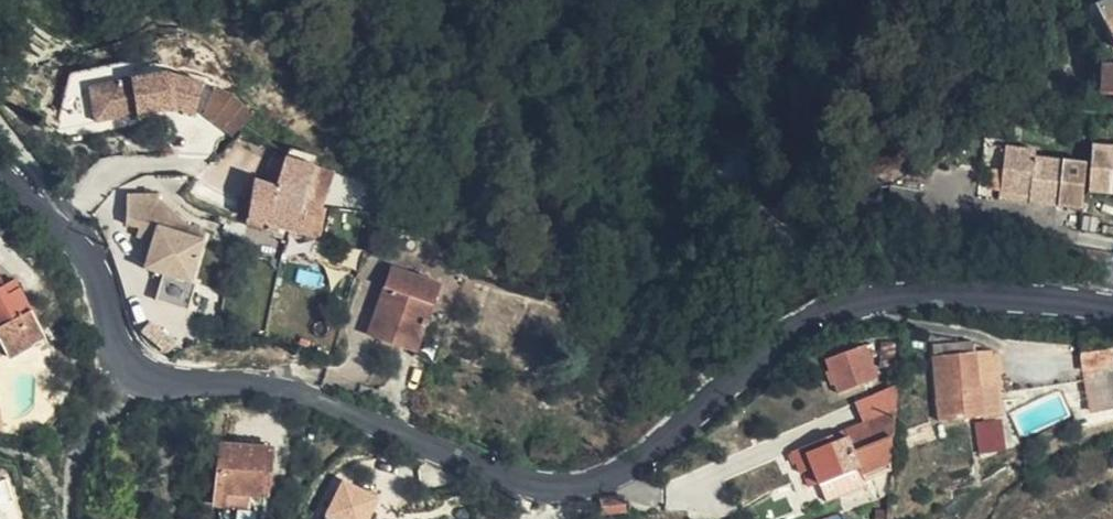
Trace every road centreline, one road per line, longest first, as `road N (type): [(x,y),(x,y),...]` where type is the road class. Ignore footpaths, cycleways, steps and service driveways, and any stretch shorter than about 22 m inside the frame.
road 1 (tertiary): [(0,169),(84,238),(119,355),(141,378),(305,395),(561,487),(615,473),(645,455),(793,328),(837,305),(944,287),(1112,300)]

